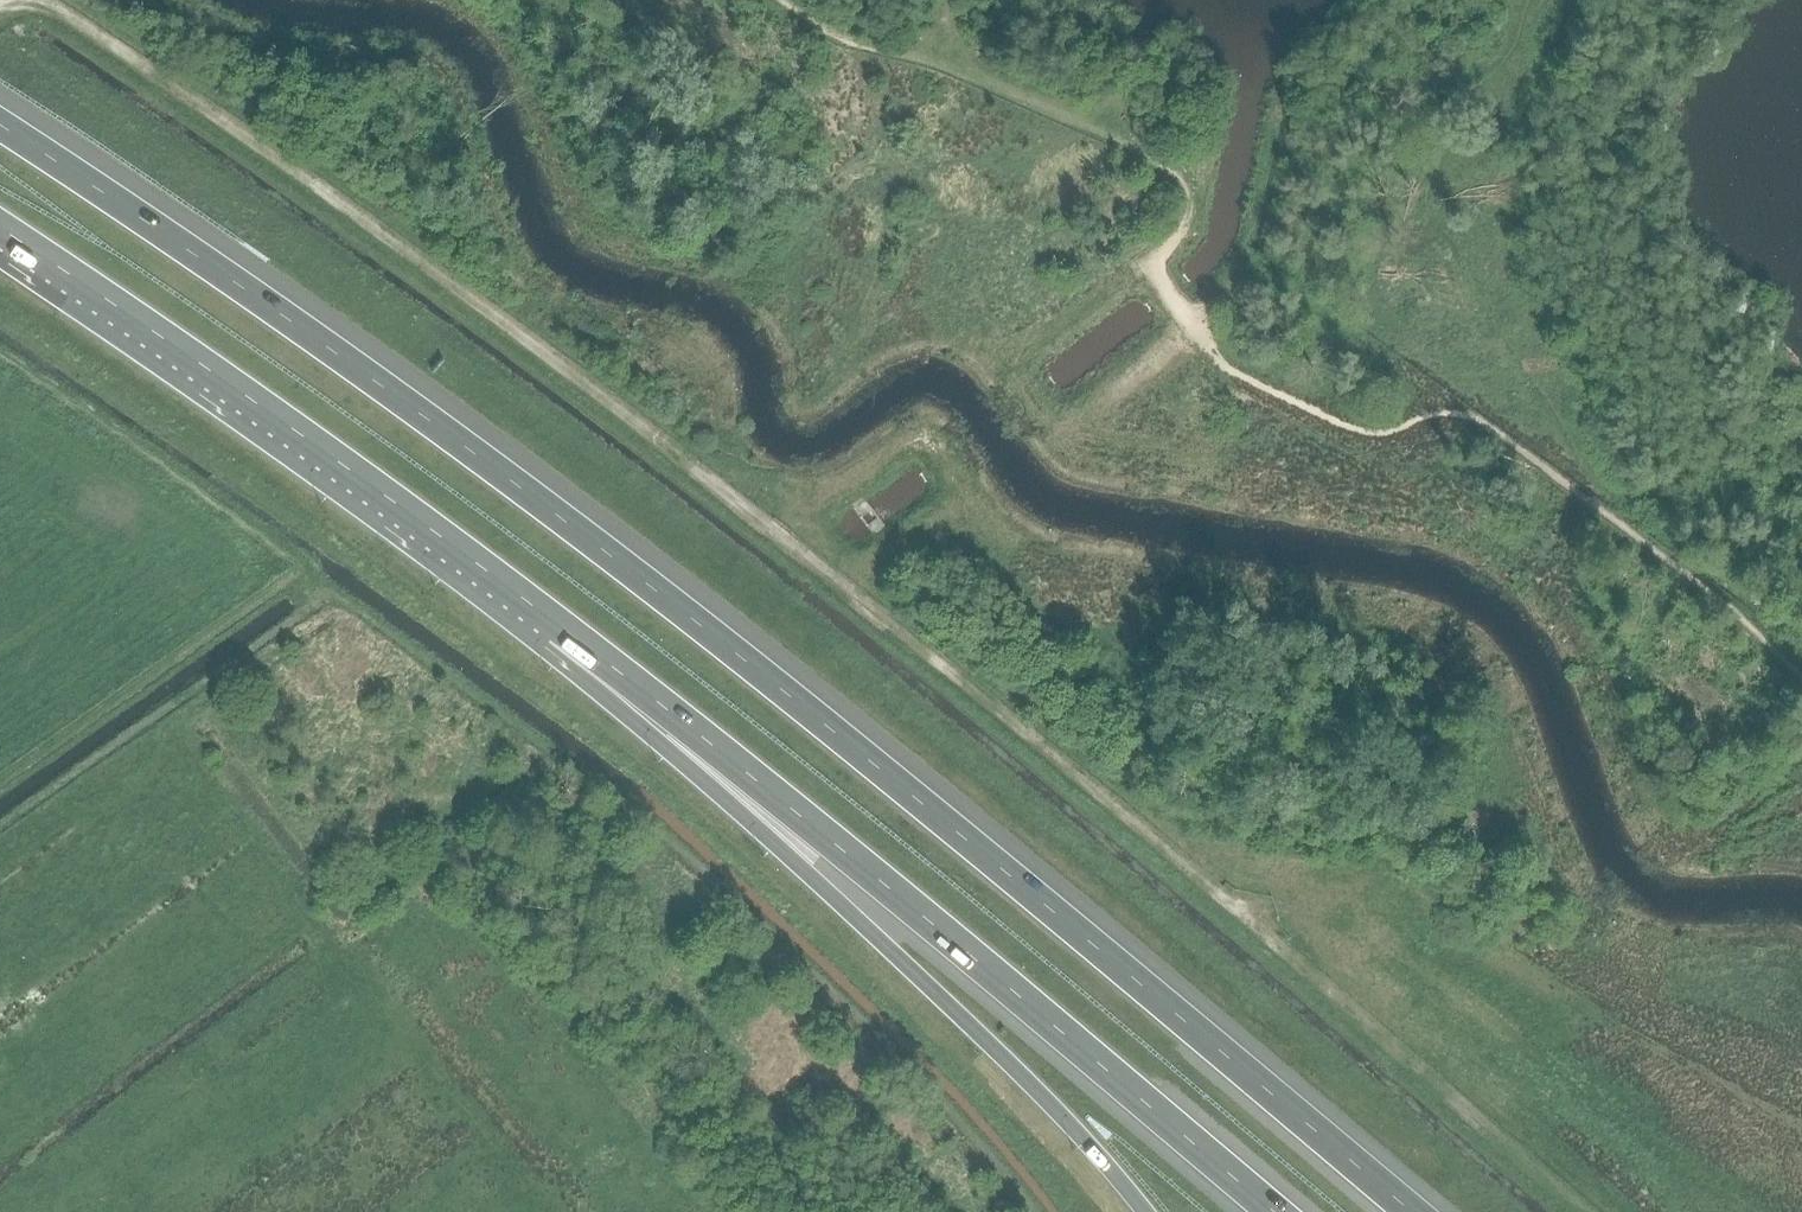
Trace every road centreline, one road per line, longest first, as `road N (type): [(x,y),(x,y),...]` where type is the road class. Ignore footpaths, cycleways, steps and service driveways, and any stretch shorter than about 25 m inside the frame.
road 1 (motorway): [(1425,1211),(1292,1096),(511,477),(0,122)]
road 2 (motorway): [(554,618),(1275,1211)]
road 3 (motorway): [(554,618),(659,745),(997,1059),(1142,1211)]
road 4 (motorway): [(0,231),(238,390),(554,618)]

